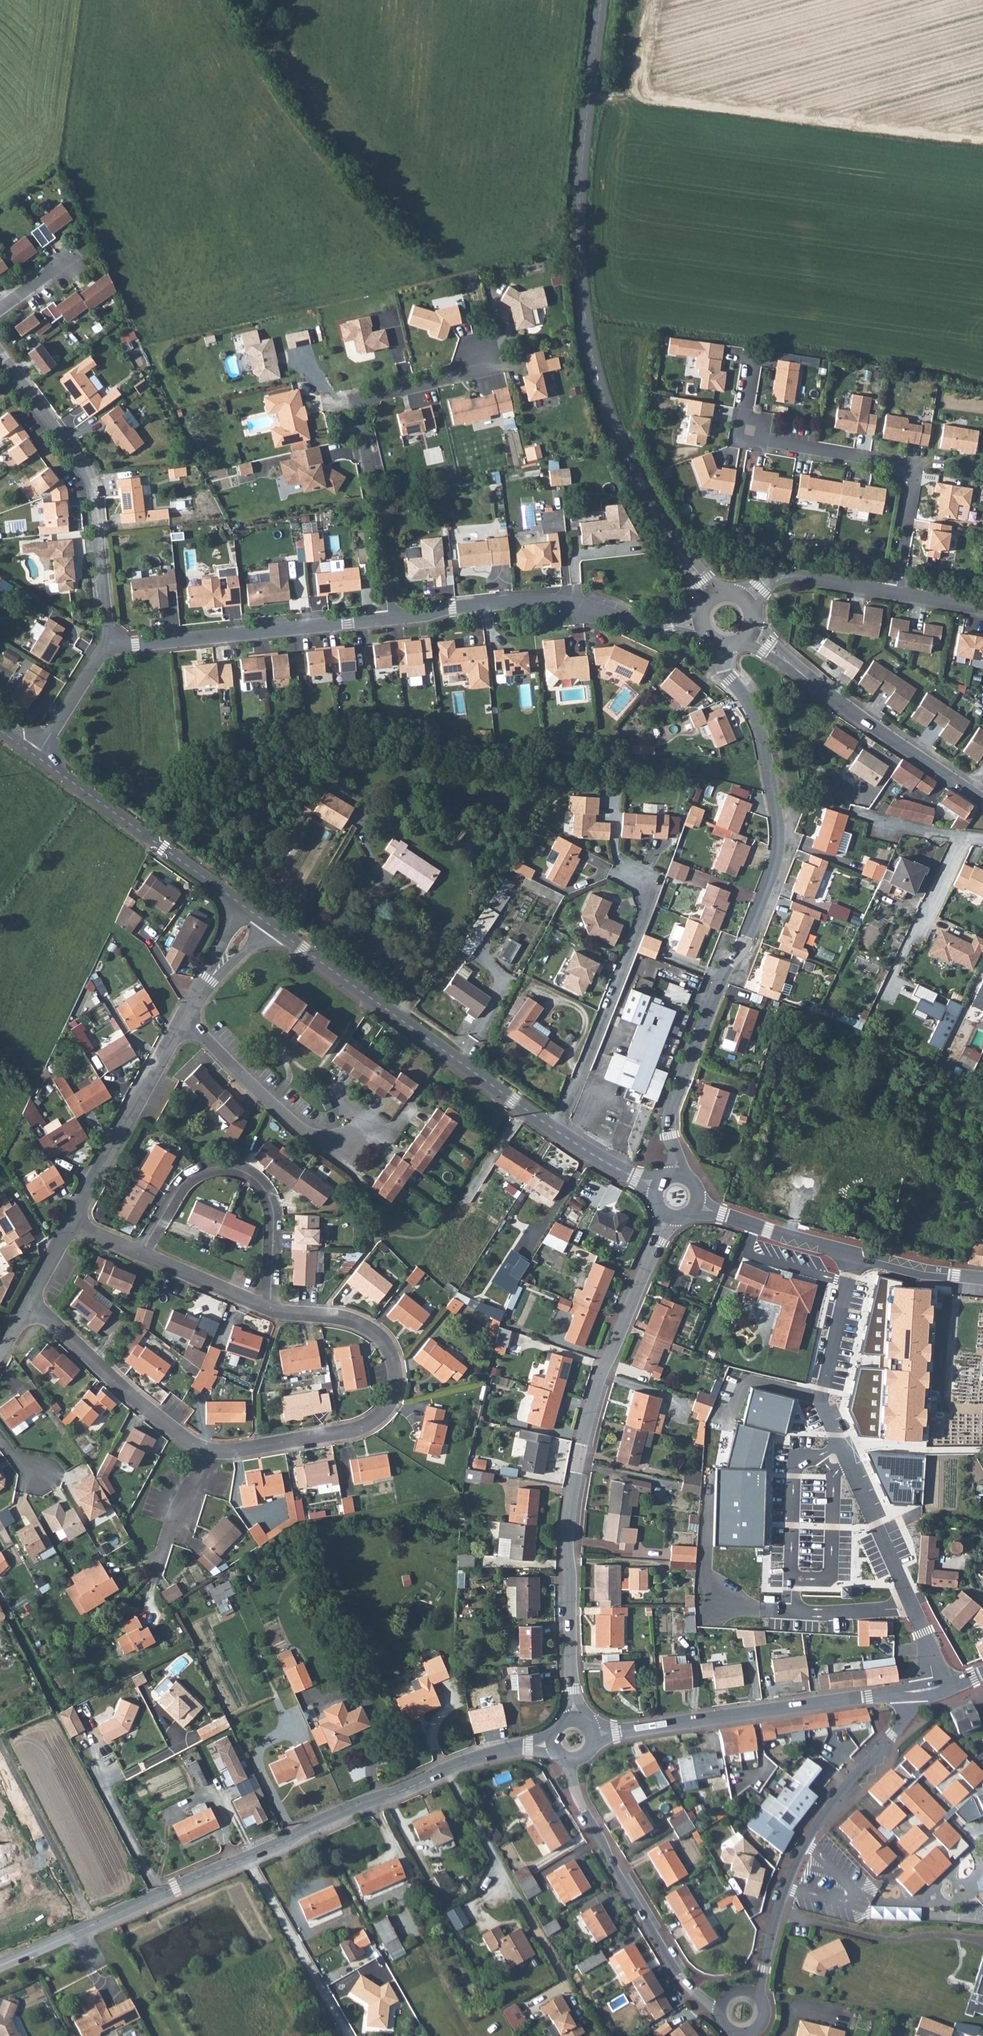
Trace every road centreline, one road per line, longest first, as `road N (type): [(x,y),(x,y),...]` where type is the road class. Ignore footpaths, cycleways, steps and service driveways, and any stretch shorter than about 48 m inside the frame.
road 1 (tertiary): [(711,595),(640,487),(592,350),(579,227),(603,0)]
road 2 (residential): [(267,1307),(343,1318),(377,1335),(395,1374),(382,1412),(360,1427),(203,1449),(26,1302)]
road 3 (secondary): [(0,1965),(463,1762),(553,1743)]
road 4 (residential): [(677,1175),(670,1113),(776,857),(760,727),(726,672),(723,646)]
road 5 (residential): [(573,1719),(567,1534),(578,1460),(598,1382),(668,1217)]
road 6 (residential): [(936,1689),(925,1632),(822,1405),(853,1257)]
road 7 (residential): [(895,593),(913,471),(755,435),(747,421),(754,360)]
road 8 (tertiary): [(559,1132),(269,925)]
road 9 (residential): [(477,351),(460,376),(371,395),(358,407),(390,617)]
road 10 (secondary): [(757,1993),(805,1842),(901,1722),(905,1693)]
road 11 (residential): [(390,617),(535,599),(585,604),(646,626),(701,626)]
road 12 (secondary): [(592,1735),(905,1693)]
road 13 (secondary): [(571,1759),(578,1796),(620,1878),(678,1973),(719,2010)]
road 14 (residential): [(142,1254),(184,1181),(208,1168),(246,1173),(272,1205),(267,1307)]
road 15 (residential): [(18,379),(93,487),(109,647)]
road 16 (residential): [(631,872),(654,885),(559,1132)]
road 17 (tertiary): [(752,634),(982,802)]
road 18 (residential): [(109,647),(390,617)]
road 19 (tertiary): [(240,904),(35,757)]
road 20 (residential): [(186,1017),(310,1134),(338,1143),(375,1132)]
road 21 (residential): [(186,1017),(72,1222)]
road 22 (tertiary): [(853,1257),(696,1205)]
road 23 (residential): [(749,597),(776,578),(795,577),(895,593)]
road 24 (residential): [(142,1254),(267,1307)]
road 25 (residential): [(35,757),(109,647)]
road 26 (tertiary): [(982,1278),(921,1275),(853,1257)]

